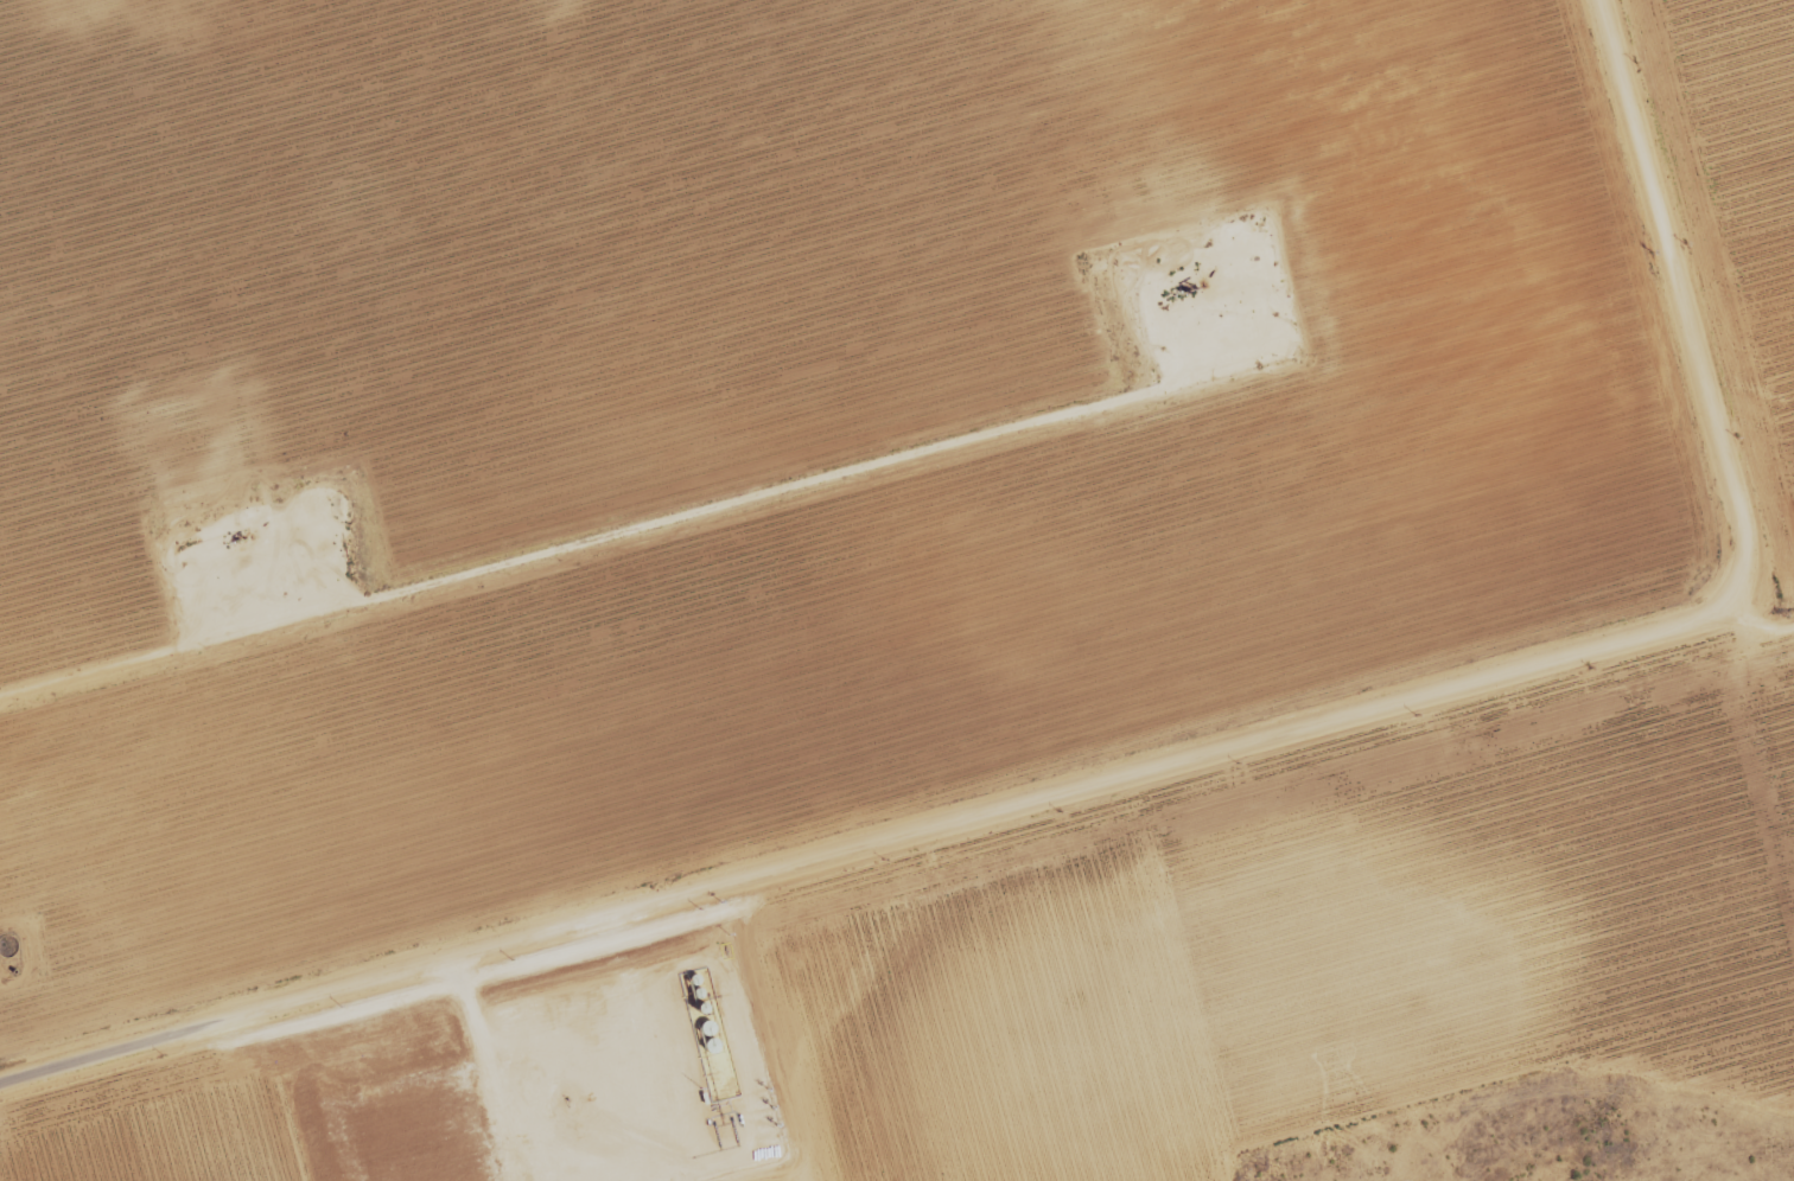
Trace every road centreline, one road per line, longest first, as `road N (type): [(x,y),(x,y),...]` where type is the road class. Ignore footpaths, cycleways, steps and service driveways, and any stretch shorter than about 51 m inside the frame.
road 1 (residential): [(0,1095),(1586,656),(1707,619),(1731,604)]
road 2 (residential): [(1731,604),(1743,556),(1732,491),(1614,60),(1596,49),(1593,0)]

